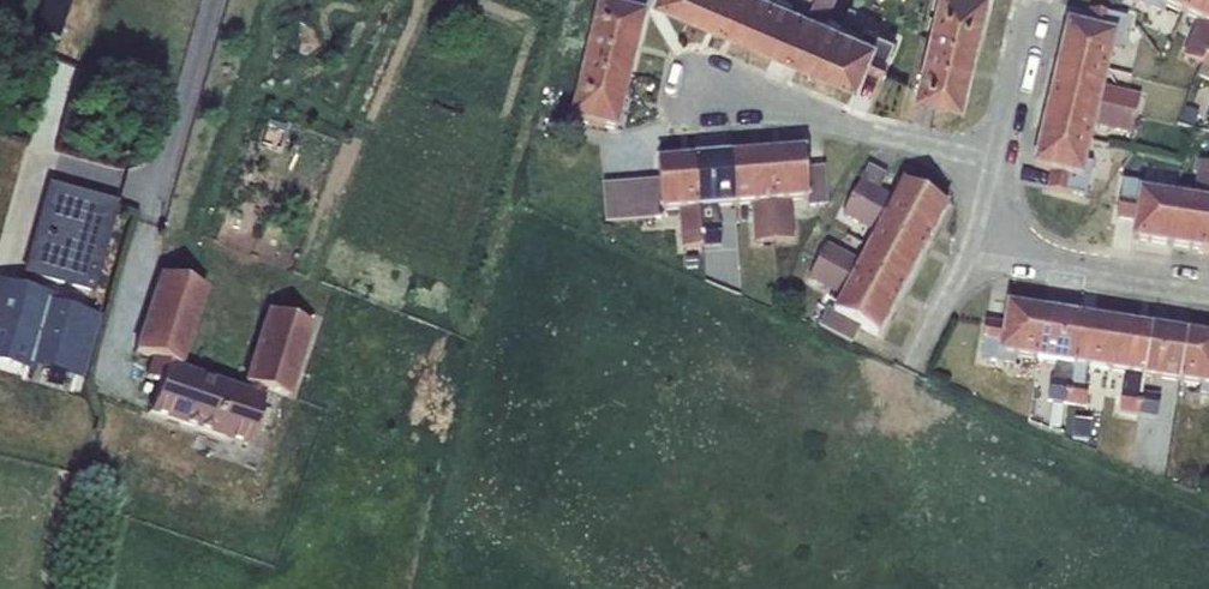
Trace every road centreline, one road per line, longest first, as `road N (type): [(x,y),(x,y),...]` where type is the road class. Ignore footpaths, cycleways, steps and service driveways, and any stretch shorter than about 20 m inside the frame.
road 1 (residential): [(997,171),(773,106),(685,93)]
road 2 (unclassified): [(211,0),(145,230)]
road 3 (residential): [(976,246),(1208,293)]
road 4 (residential): [(1027,15),(997,171)]
road 5 (residential): [(976,246),(917,359)]

